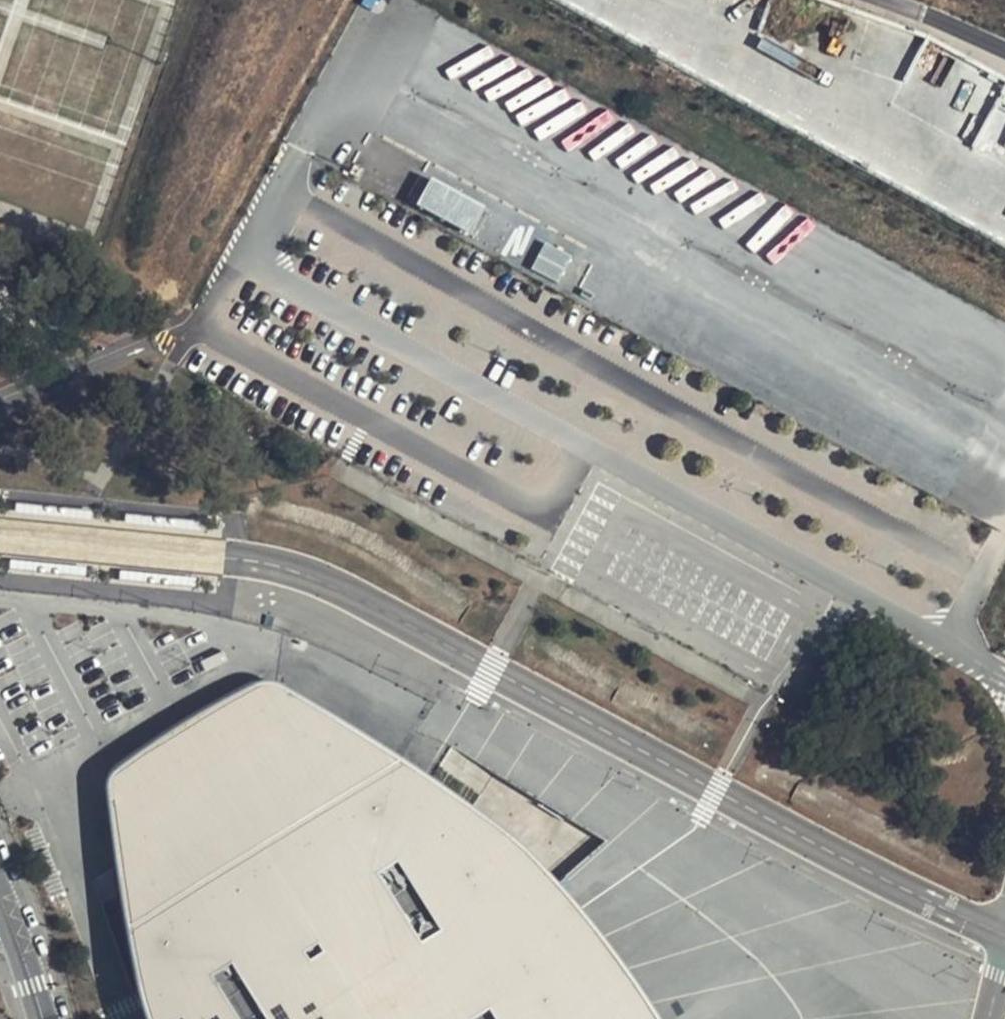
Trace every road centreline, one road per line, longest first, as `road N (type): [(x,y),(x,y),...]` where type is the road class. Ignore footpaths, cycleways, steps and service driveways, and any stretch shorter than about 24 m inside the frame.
road 1 (unclassified): [(43,1018),(0,897)]

